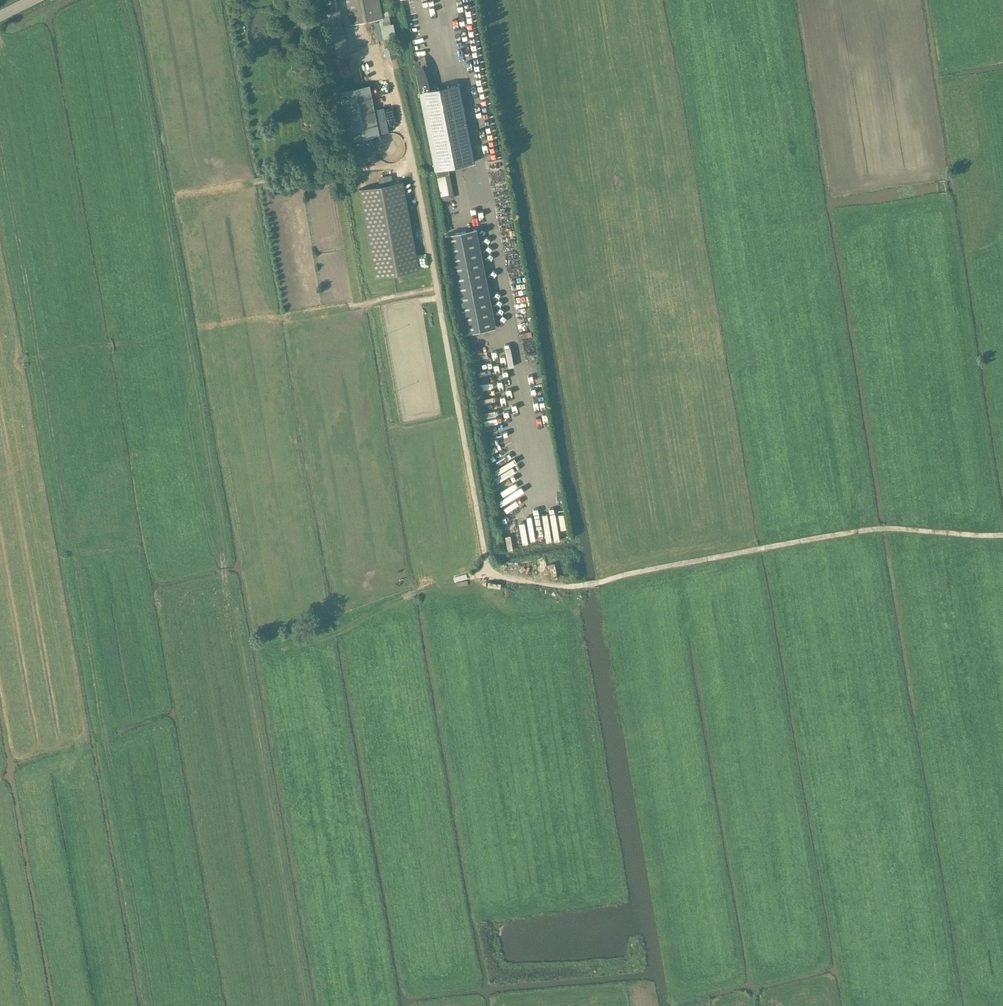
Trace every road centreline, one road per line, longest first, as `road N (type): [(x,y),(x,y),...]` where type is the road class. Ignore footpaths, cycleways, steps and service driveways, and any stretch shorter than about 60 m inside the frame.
road 1 (track): [(581,586),(501,578),(487,567),(415,164)]
road 2 (track): [(581,586),(883,528),(1002,535)]

